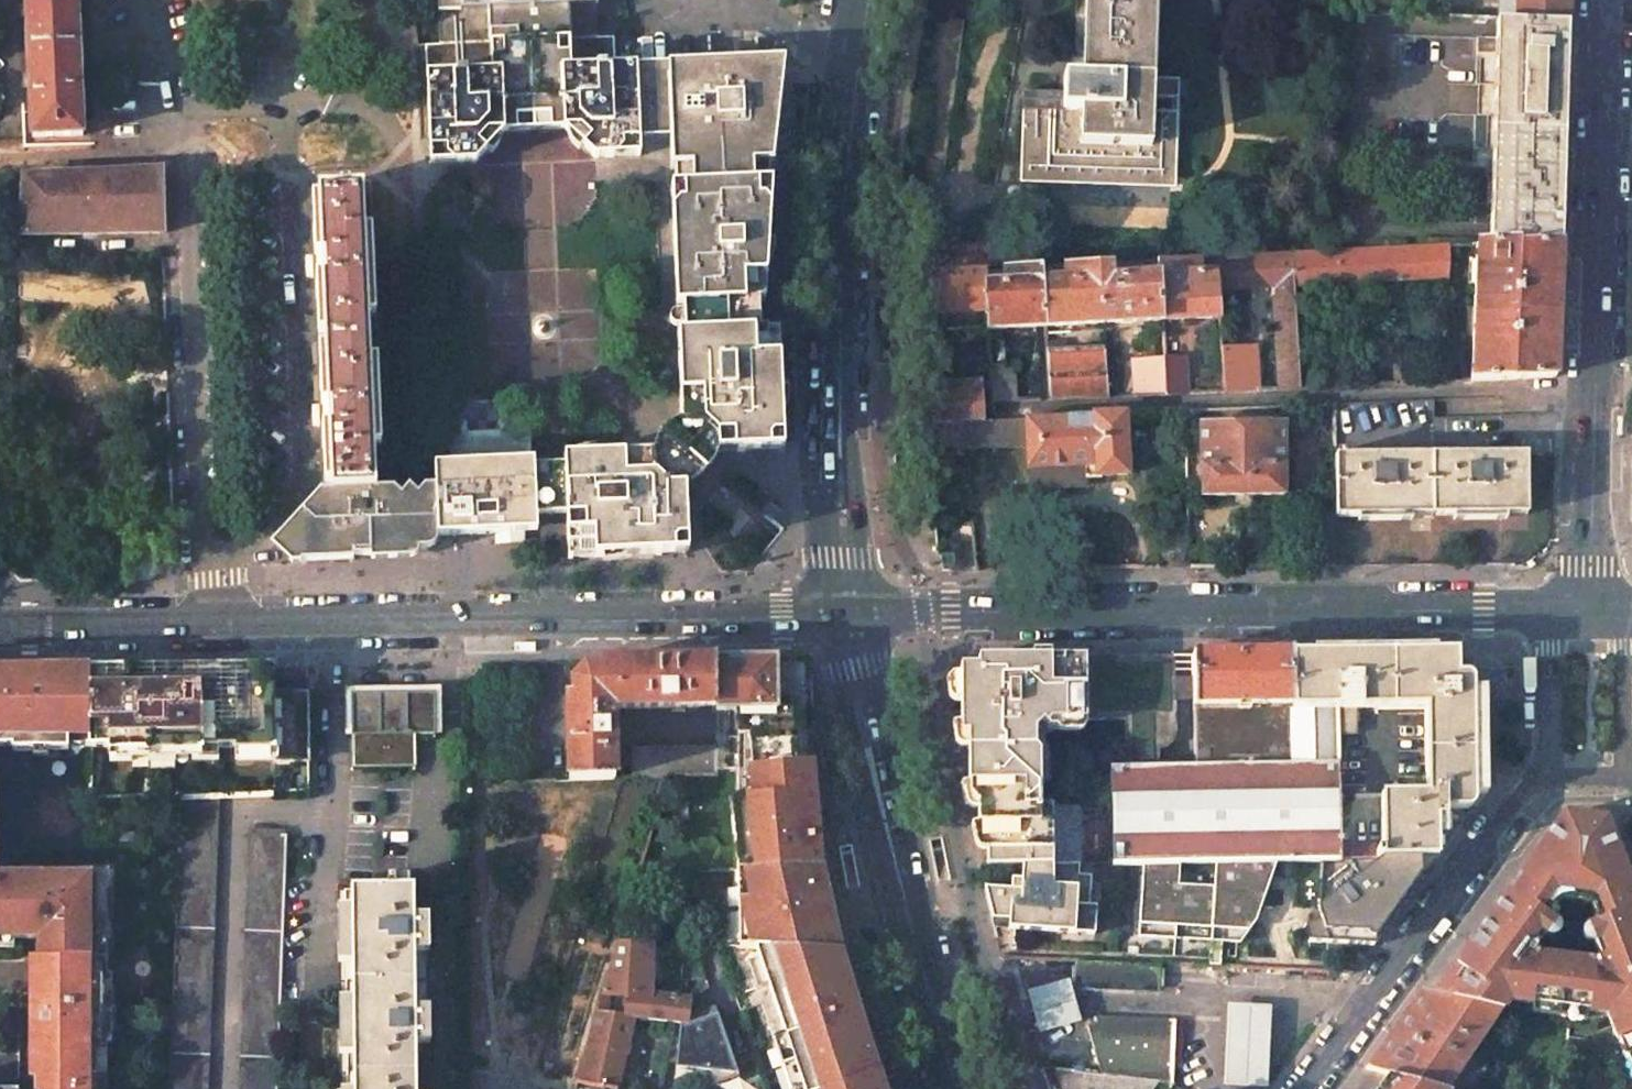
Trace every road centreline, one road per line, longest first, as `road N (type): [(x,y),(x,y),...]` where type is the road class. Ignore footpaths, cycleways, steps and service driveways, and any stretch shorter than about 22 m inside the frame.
road 1 (tertiary): [(847,616),(0,626)]
road 2 (tertiary): [(1549,610),(847,616)]
road 3 (secondary): [(860,0),(833,192),(832,438),(847,616)]
road 4 (residential): [(1591,610),(1601,0)]
road 5 (secondary): [(847,616),(909,928),(956,1088)]
road 6 (residential): [(1541,773),(1475,853),(1472,874),(1310,1088)]
road 7 (residential): [(1549,610),(1550,754),(1541,773)]
road 8 (residential): [(1631,760),(1629,609)]

